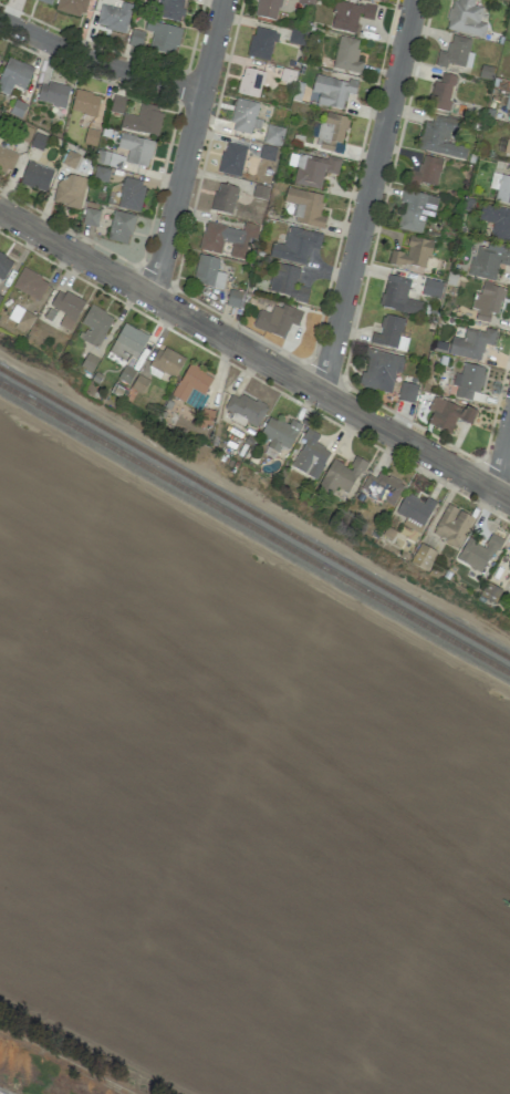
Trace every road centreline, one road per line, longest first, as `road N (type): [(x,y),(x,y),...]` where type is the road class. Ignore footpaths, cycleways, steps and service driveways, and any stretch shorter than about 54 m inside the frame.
road 1 (residential): [(0,211),(509,502)]
road 2 (residential): [(414,0),(321,393)]
road 3 (residential): [(223,0),(150,297)]
road 4 (residential): [(0,21),(126,73),(201,93)]

